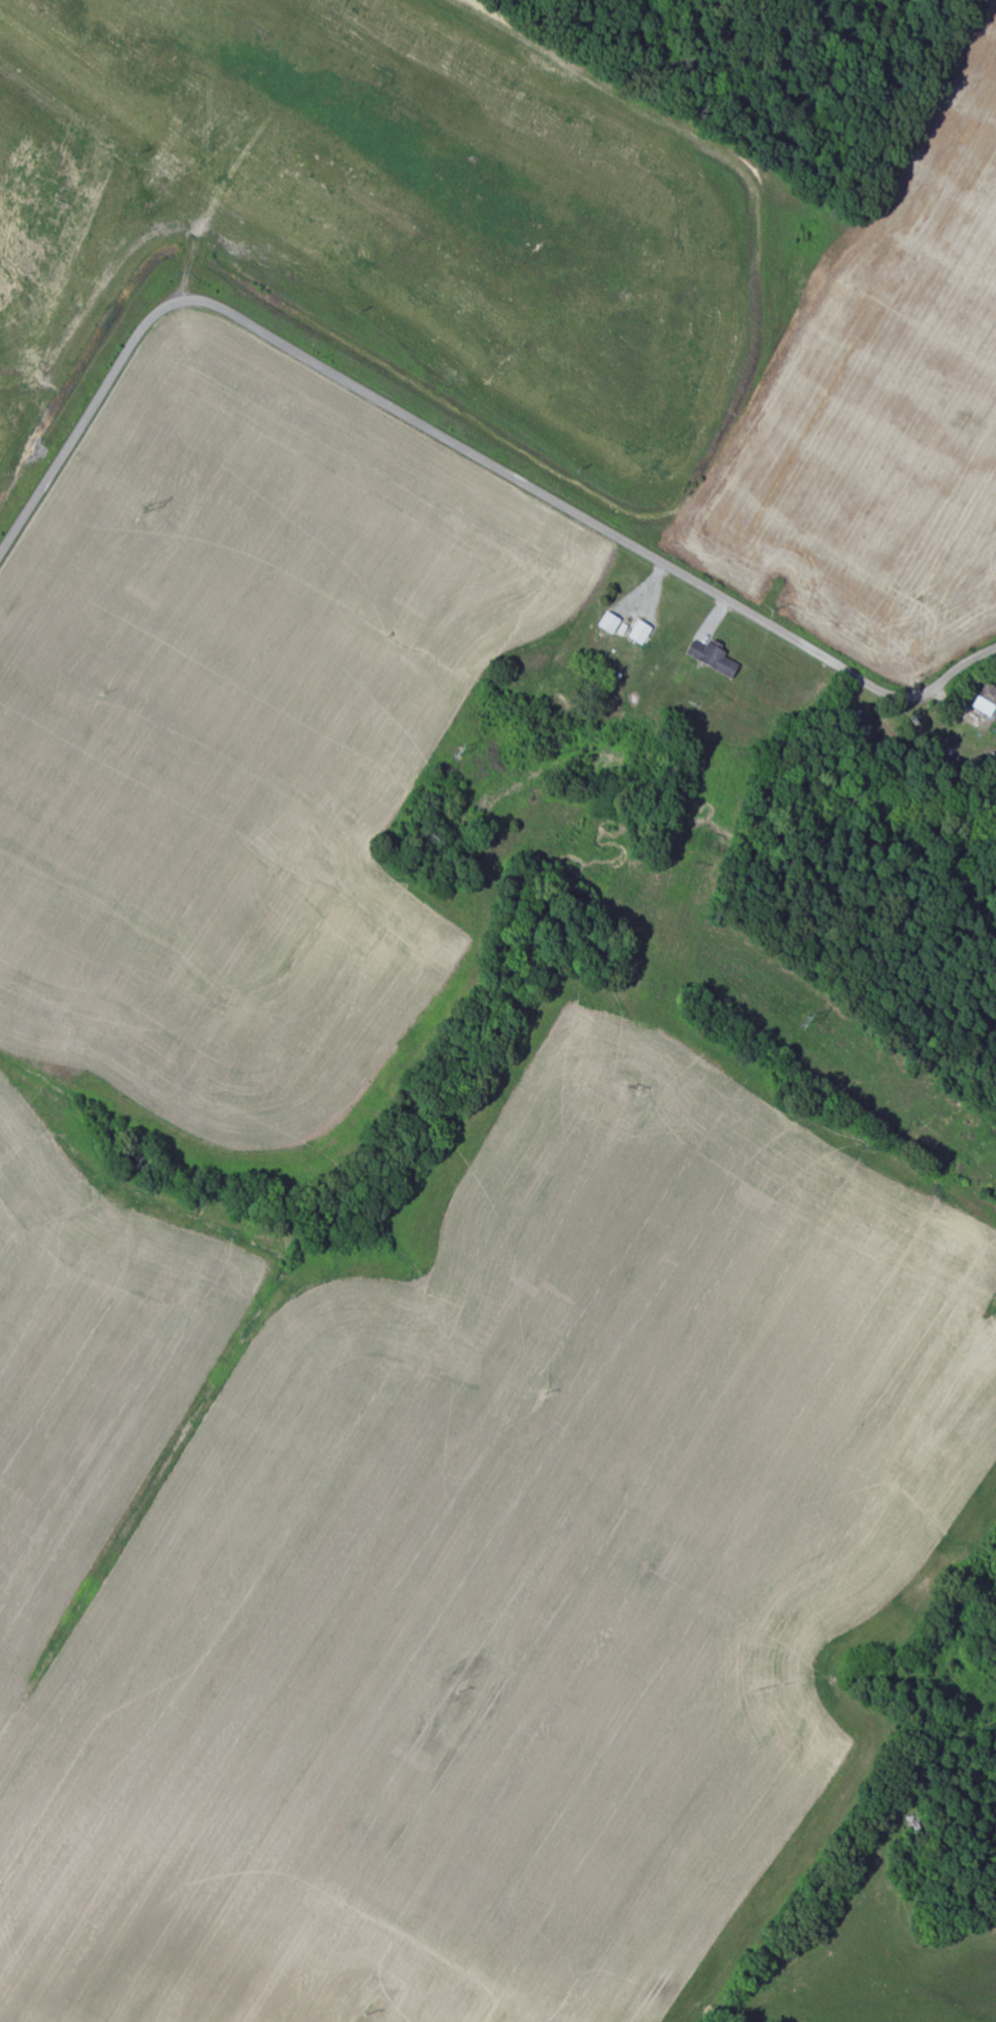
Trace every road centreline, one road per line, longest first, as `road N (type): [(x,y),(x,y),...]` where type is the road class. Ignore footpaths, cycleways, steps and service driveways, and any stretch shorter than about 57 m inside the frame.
road 1 (residential): [(0,555),(157,315),(192,302),(231,314),(900,700),(926,694),(995,652)]

